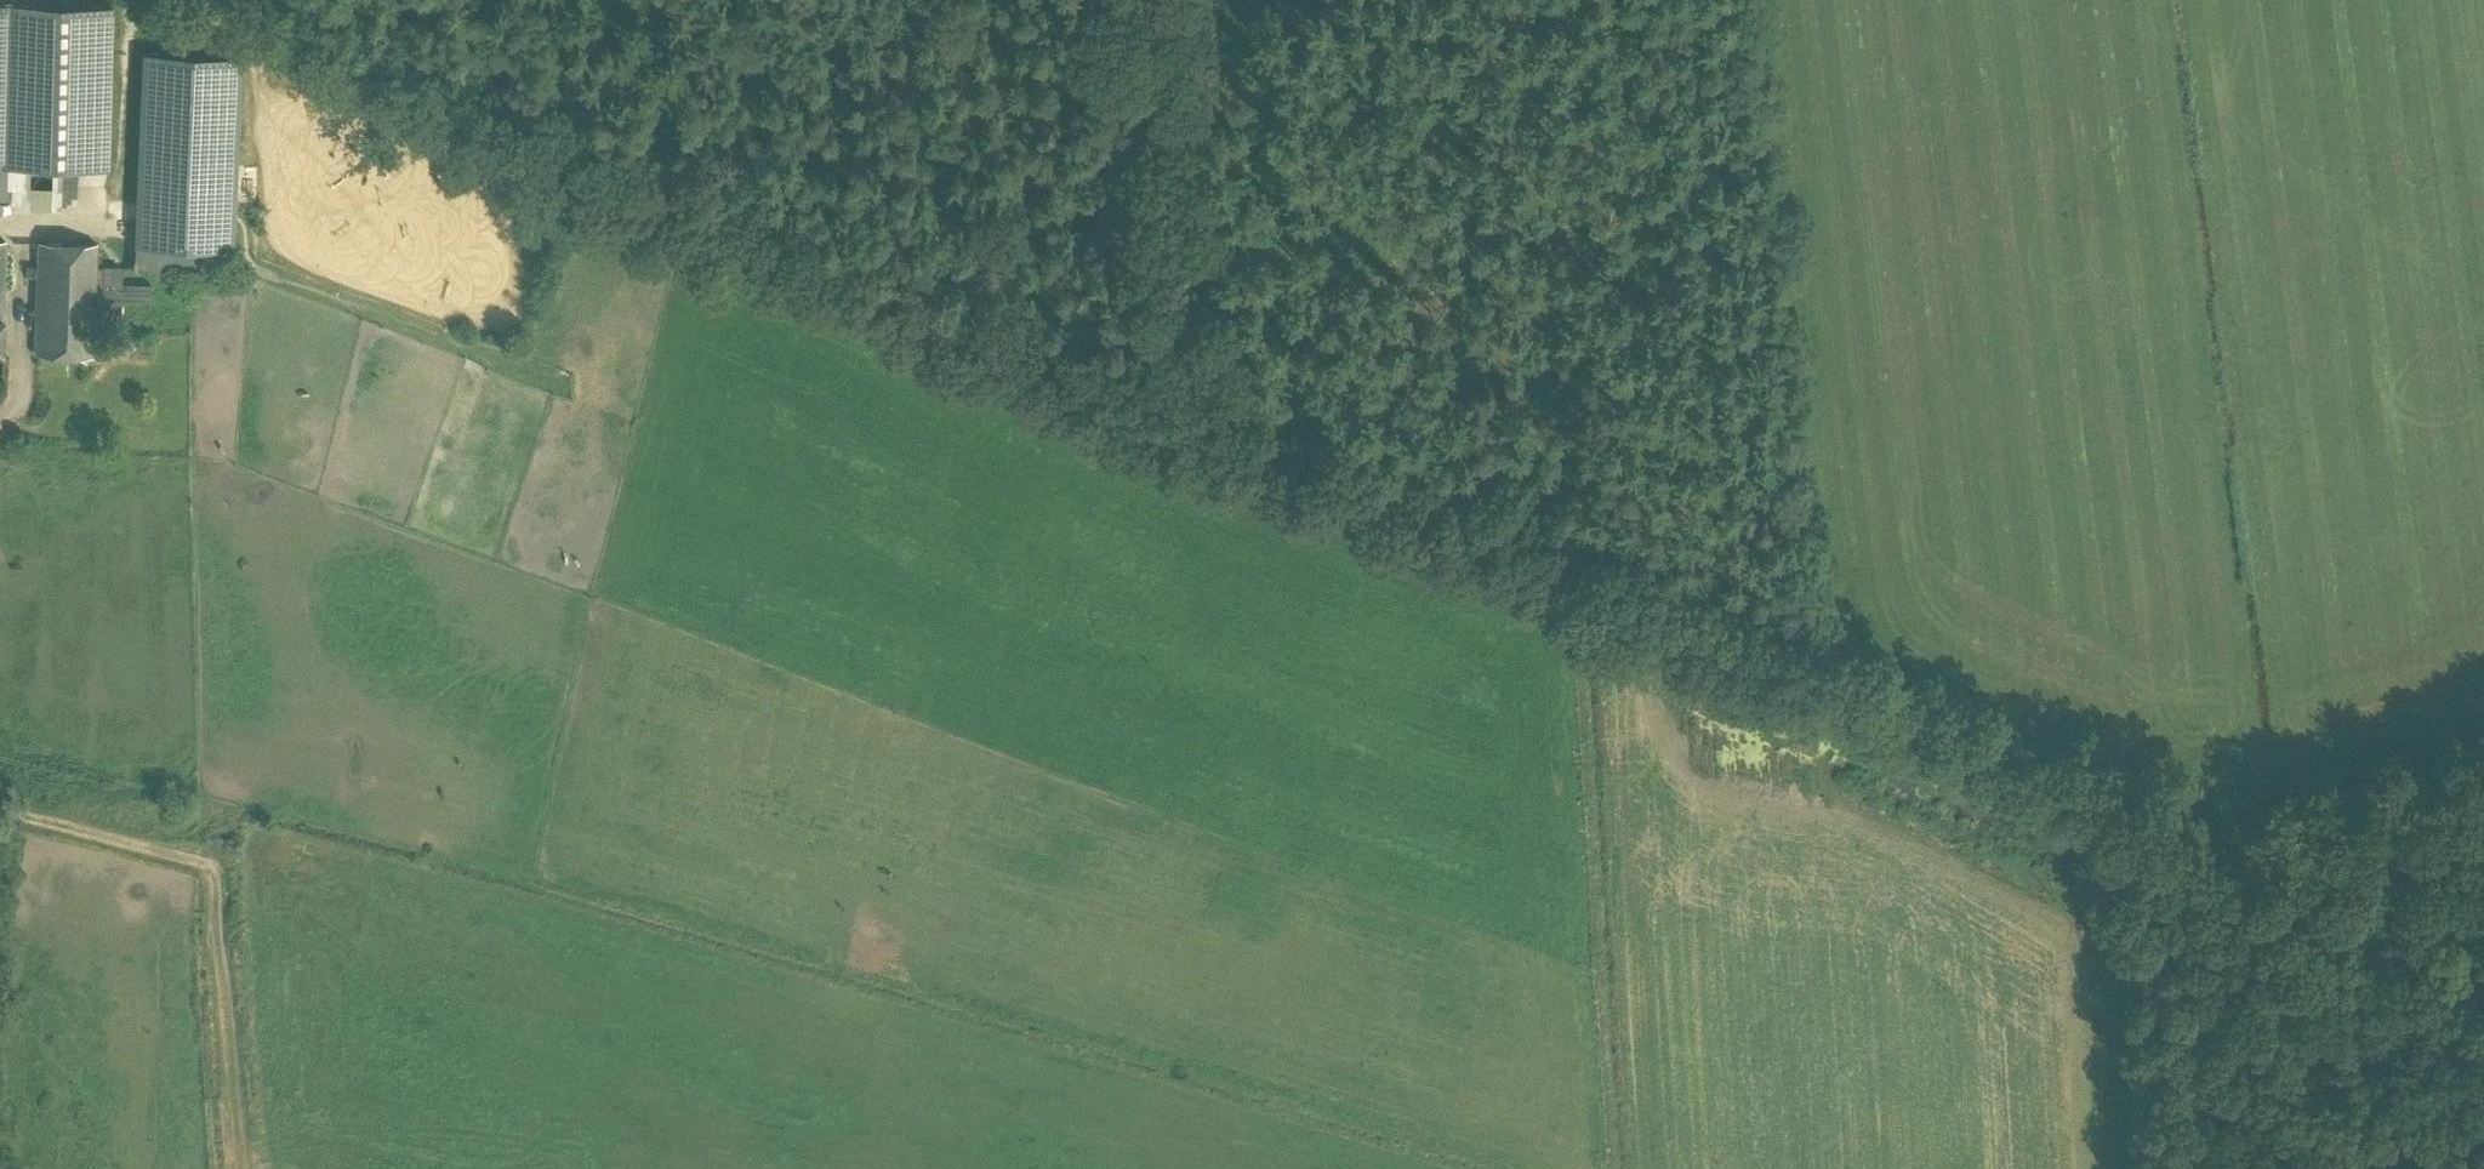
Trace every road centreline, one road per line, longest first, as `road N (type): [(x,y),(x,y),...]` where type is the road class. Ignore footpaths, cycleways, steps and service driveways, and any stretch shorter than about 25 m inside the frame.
road 1 (track): [(2483,771),(2226,840)]

